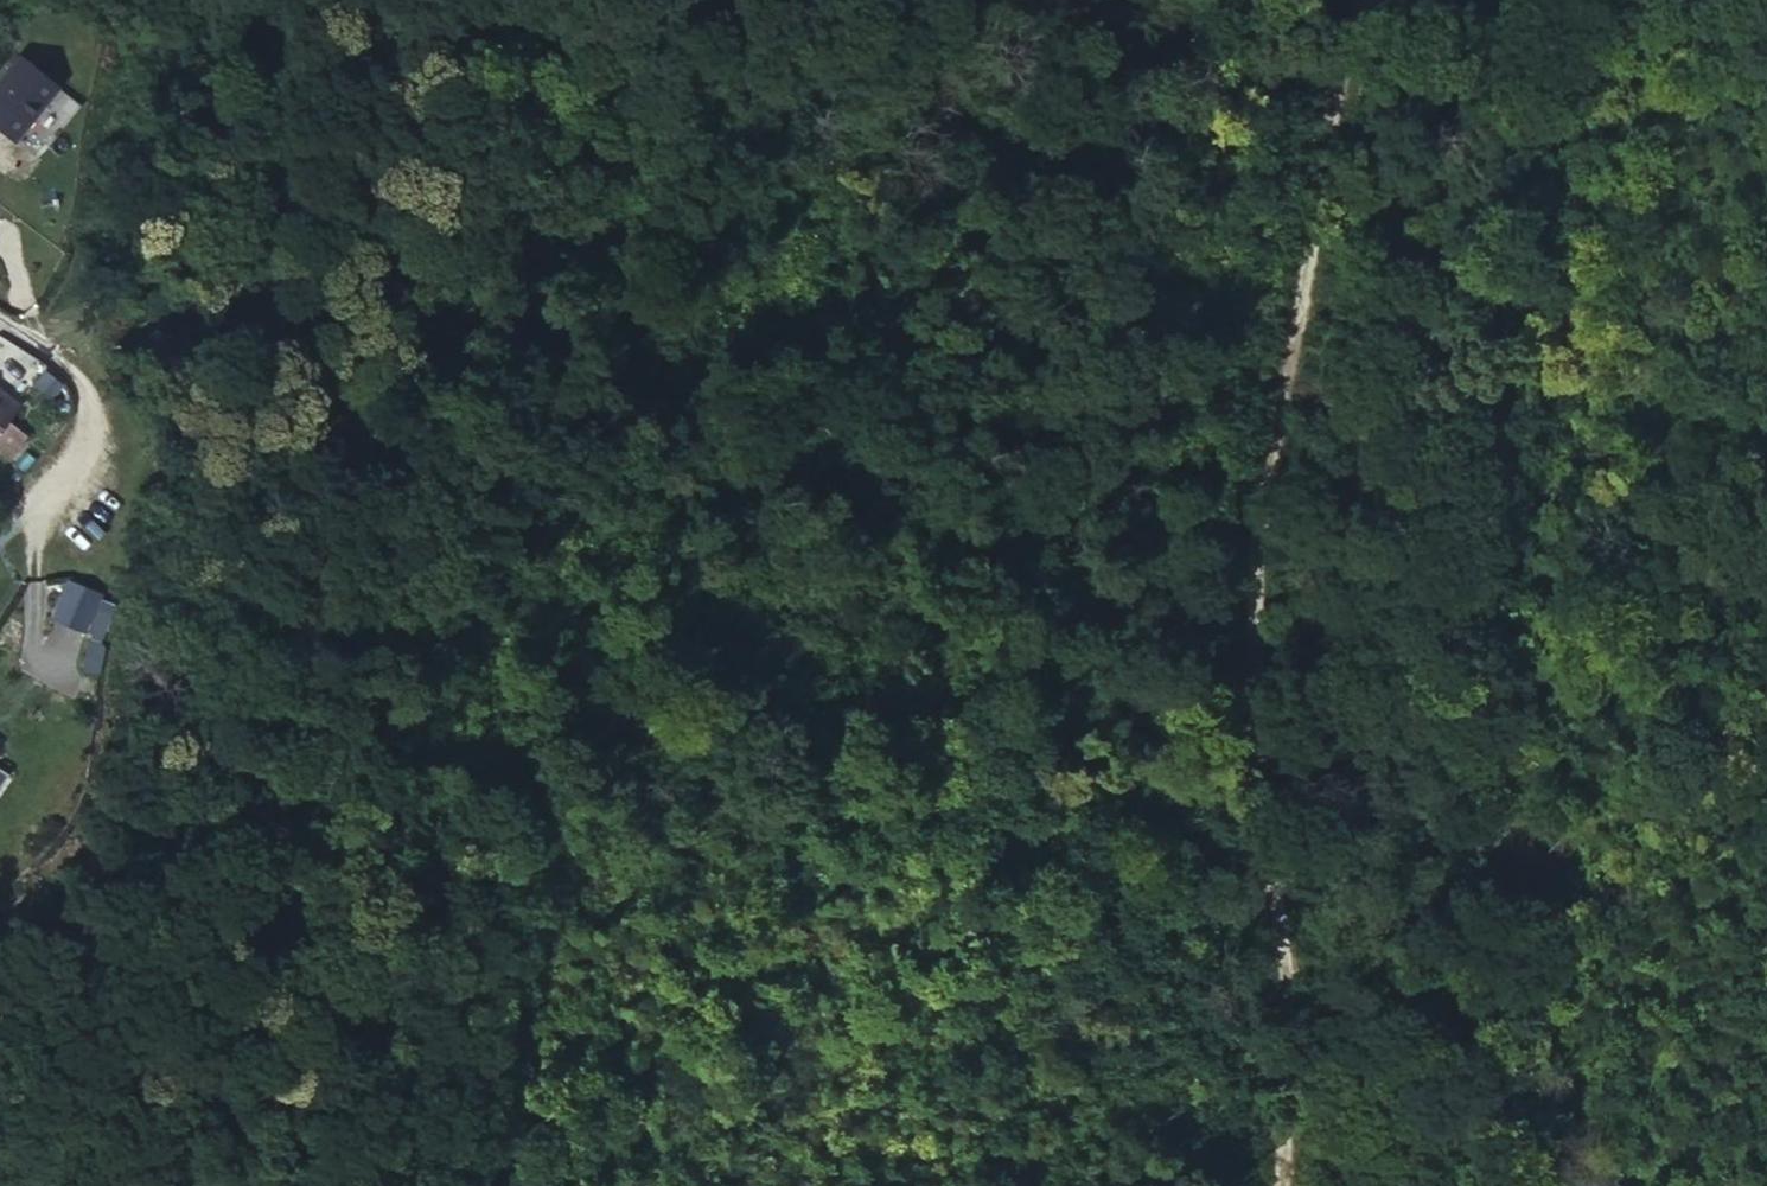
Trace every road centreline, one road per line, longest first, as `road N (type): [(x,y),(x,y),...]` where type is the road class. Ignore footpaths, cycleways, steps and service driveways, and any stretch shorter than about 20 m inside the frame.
road 1 (track): [(1311,1185),(1319,931),(1281,672),(1327,325),(1391,0)]

